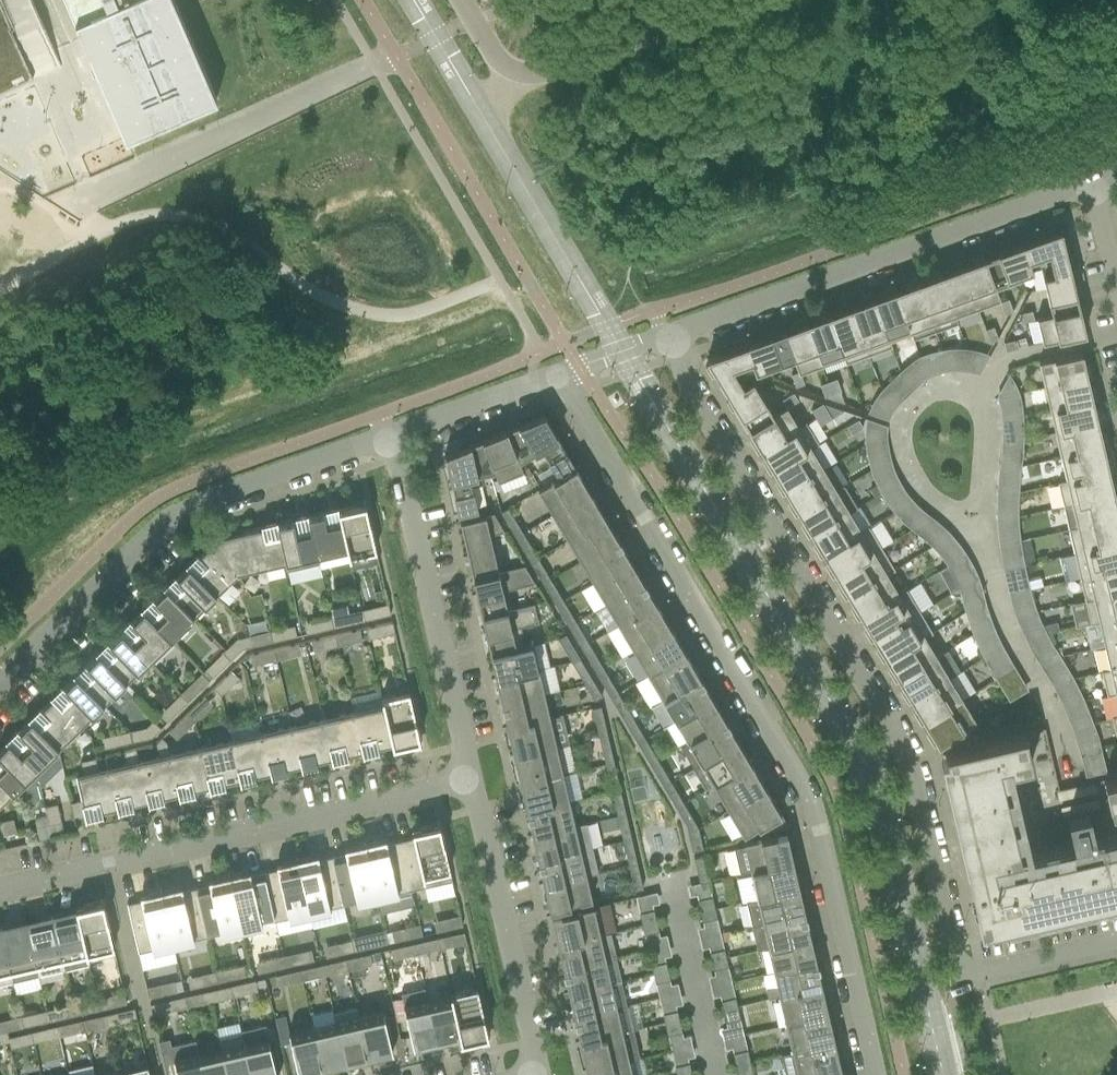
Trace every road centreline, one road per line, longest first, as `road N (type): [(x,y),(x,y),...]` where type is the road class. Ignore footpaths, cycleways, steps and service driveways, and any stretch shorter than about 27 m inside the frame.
road 1 (residential): [(667,337),(905,771),(950,975),(1116,939)]
road 2 (residential): [(549,383),(814,797),(881,1074)]
road 3 (tertiary): [(0,696),(184,513),(394,440)]
road 4 (residential): [(0,880),(470,780)]
road 5 (tertiary): [(667,337),(1092,187)]
road 6 (residential): [(470,780),(394,440)]
road 7 (unclassified): [(752,0),(562,70),(520,71),(490,45),(463,0)]
road 8 (residential): [(540,1071),(470,780)]
road 9 (tertiary): [(394,440),(549,383)]
road 10 (tertiary): [(549,383),(667,337)]

